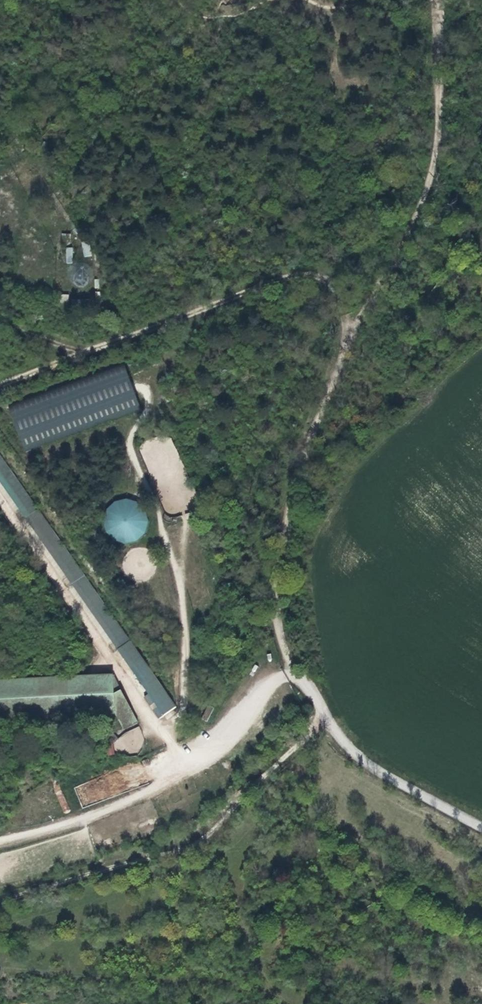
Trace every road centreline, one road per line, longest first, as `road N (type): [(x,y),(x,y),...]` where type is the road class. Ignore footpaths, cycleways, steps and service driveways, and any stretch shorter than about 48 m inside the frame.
road 1 (track): [(437,0),(439,113),(430,171),(393,264),(353,329),(299,466),(275,608),(289,668),(344,743),(390,779),(481,829)]
road 2 (track): [(0,384),(300,273),(336,292),(347,345)]
road 3 (track): [(0,842),(91,817),(158,785),(223,743),(266,685),(292,675)]
road 4 (track): [(179,772),(169,733),(135,698),(0,500)]

